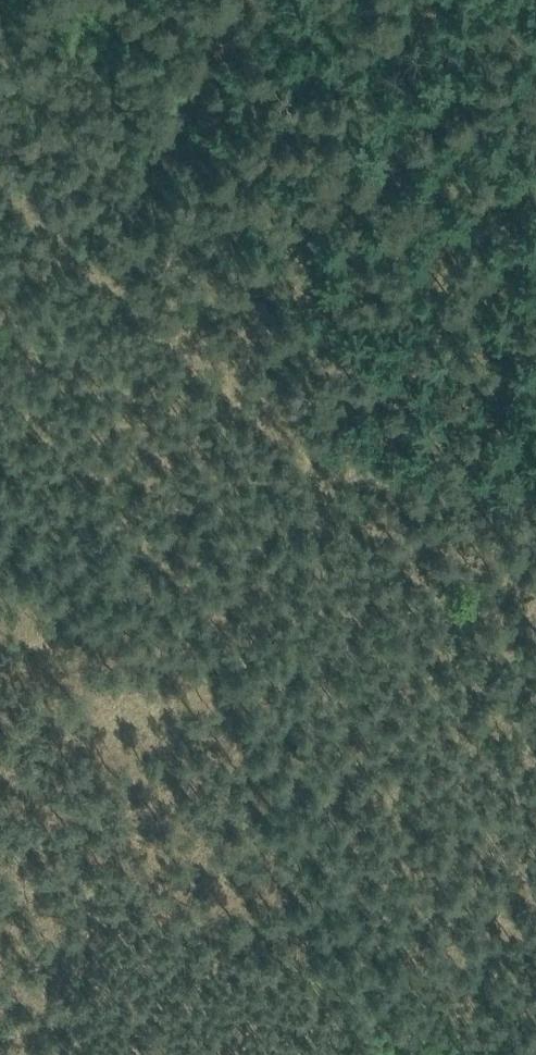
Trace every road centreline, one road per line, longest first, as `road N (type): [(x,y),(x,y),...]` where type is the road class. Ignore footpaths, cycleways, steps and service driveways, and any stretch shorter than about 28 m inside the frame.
road 1 (track): [(535,678),(101,275)]
road 2 (track): [(0,560),(74,618),(174,670)]

